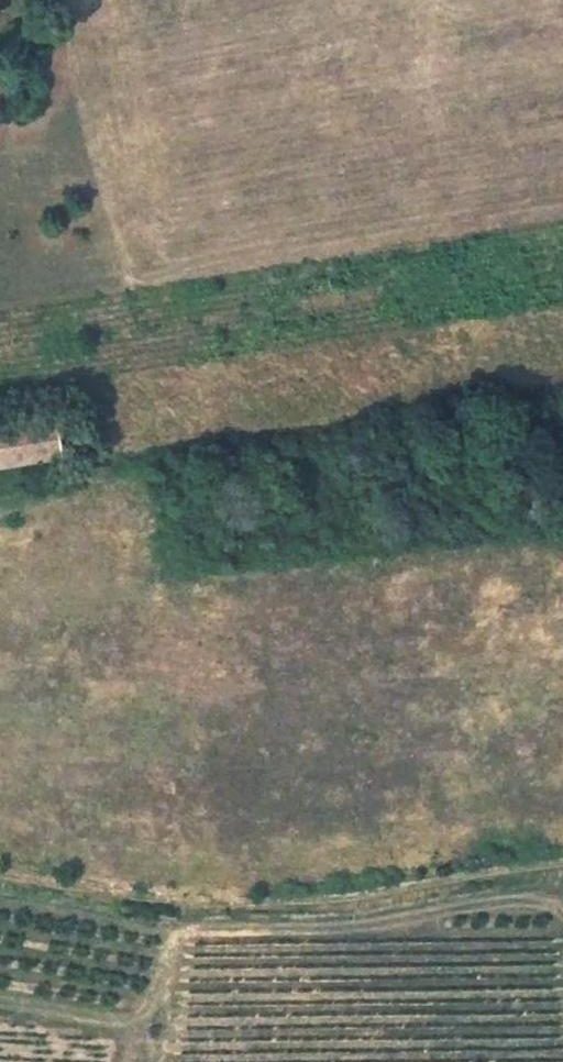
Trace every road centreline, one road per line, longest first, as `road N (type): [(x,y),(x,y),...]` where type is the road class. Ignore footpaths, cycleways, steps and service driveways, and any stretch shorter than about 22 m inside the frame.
road 1 (track): [(0,876),(227,910),(358,900),(562,867)]

